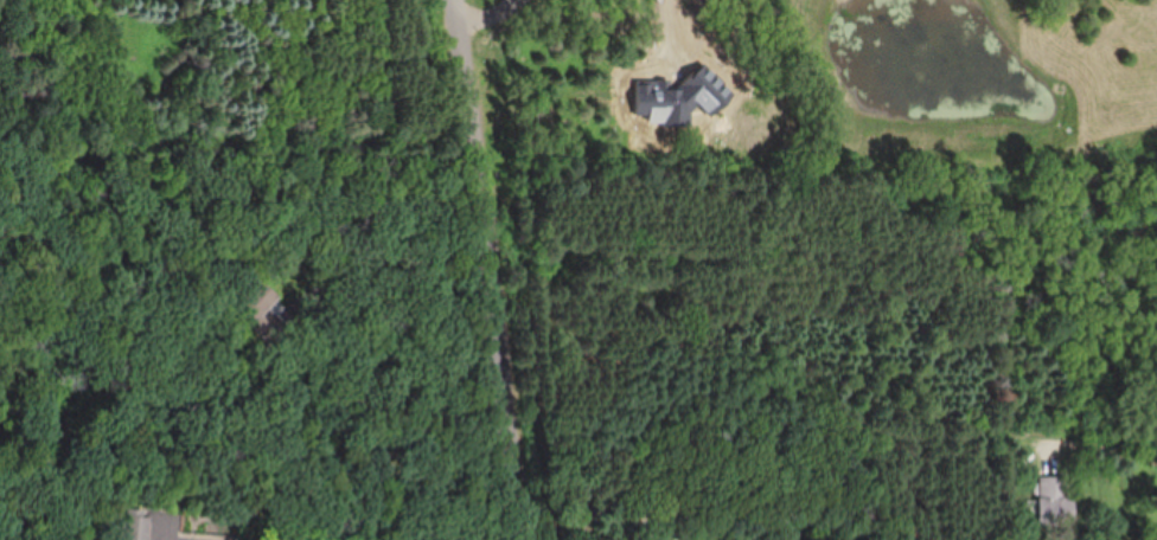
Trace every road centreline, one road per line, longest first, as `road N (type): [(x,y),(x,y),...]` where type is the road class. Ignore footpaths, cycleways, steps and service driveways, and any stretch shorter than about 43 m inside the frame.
road 1 (residential): [(521,539),(455,0)]

